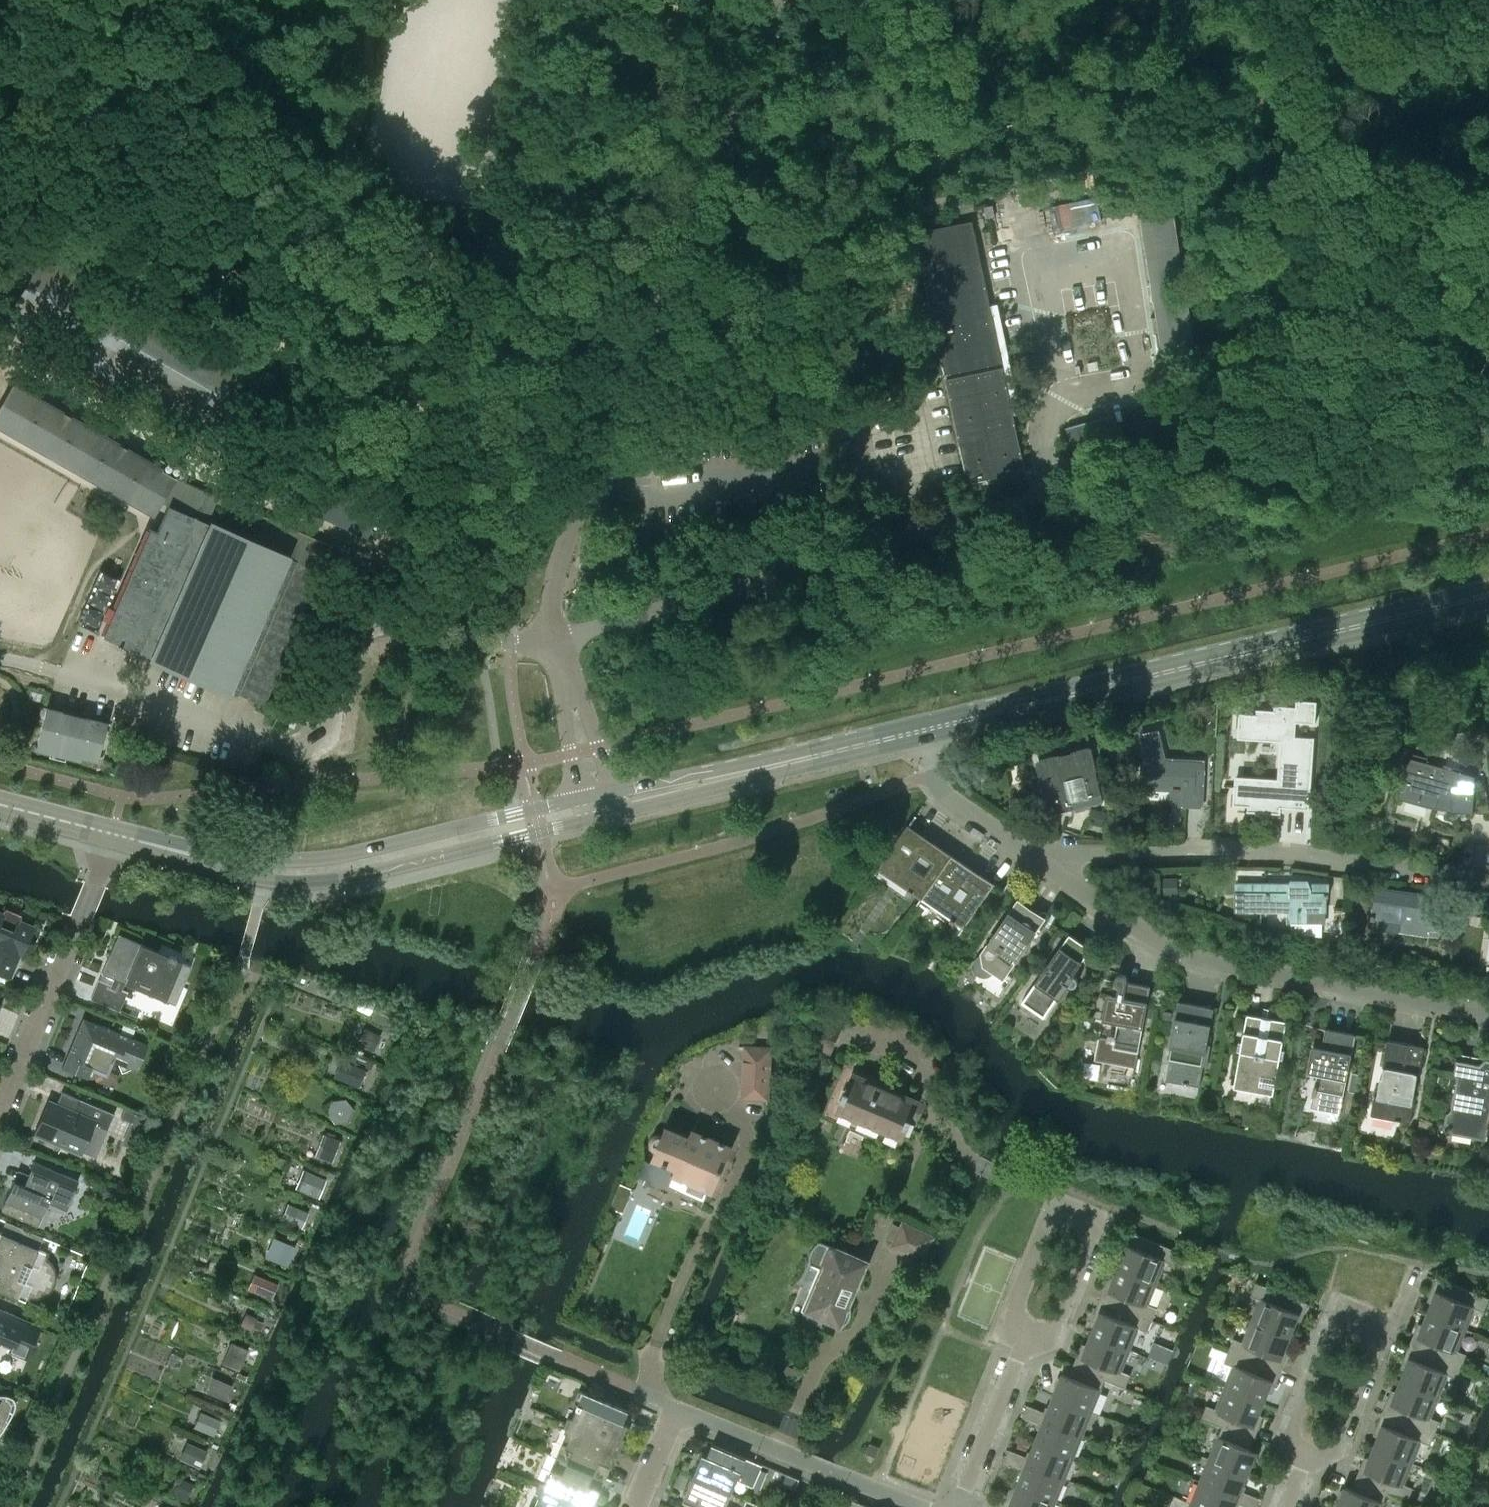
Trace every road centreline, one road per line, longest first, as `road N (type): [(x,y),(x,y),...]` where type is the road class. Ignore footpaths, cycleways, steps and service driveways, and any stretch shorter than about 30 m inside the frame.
road 1 (unclassified): [(778,0),(559,550),(549,639)]
road 2 (secondary): [(917,730),(1488,594)]
road 3 (secondary): [(111,833),(153,852),(303,882),(602,815)]
road 4 (residential): [(1488,1011),(1202,956),(1162,942),(1027,849)]
road 5 (secondary): [(578,798),(306,863),(111,833)]
road 6 (residential): [(1488,881),(1255,850),(1027,849)]
road 7 (unclassified): [(308,743),(319,733),(339,649),(362,619),(509,642),(549,639)]
road 8 (secondary): [(602,815),(855,753),(904,733)]
road 9 (residential): [(0,1108),(111,833)]
road 10 (secondary): [(904,733),(614,790)]
road 11 (residential): [(1023,1346),(1056,1325),(1089,1242),(1080,1223),(1059,1217),(1047,1225),(1013,1309)]
road 12 (residential): [(918,1506),(677,1409)]
road 13 (residential): [(1368,1342),(1349,1328),(1326,1339),(1296,1423),(1305,1459)]
road 14 (residential): [(957,1506),(1023,1346)]
road 15 (residential): [(1027,849),(938,789),(917,730)]
road 16 (unclassified): [(614,790),(572,677),(549,639)]
road 17 (unclassified): [(549,639),(578,798)]
road 18 (residential): [(1305,1459),(1338,1439),(1368,1342)]

